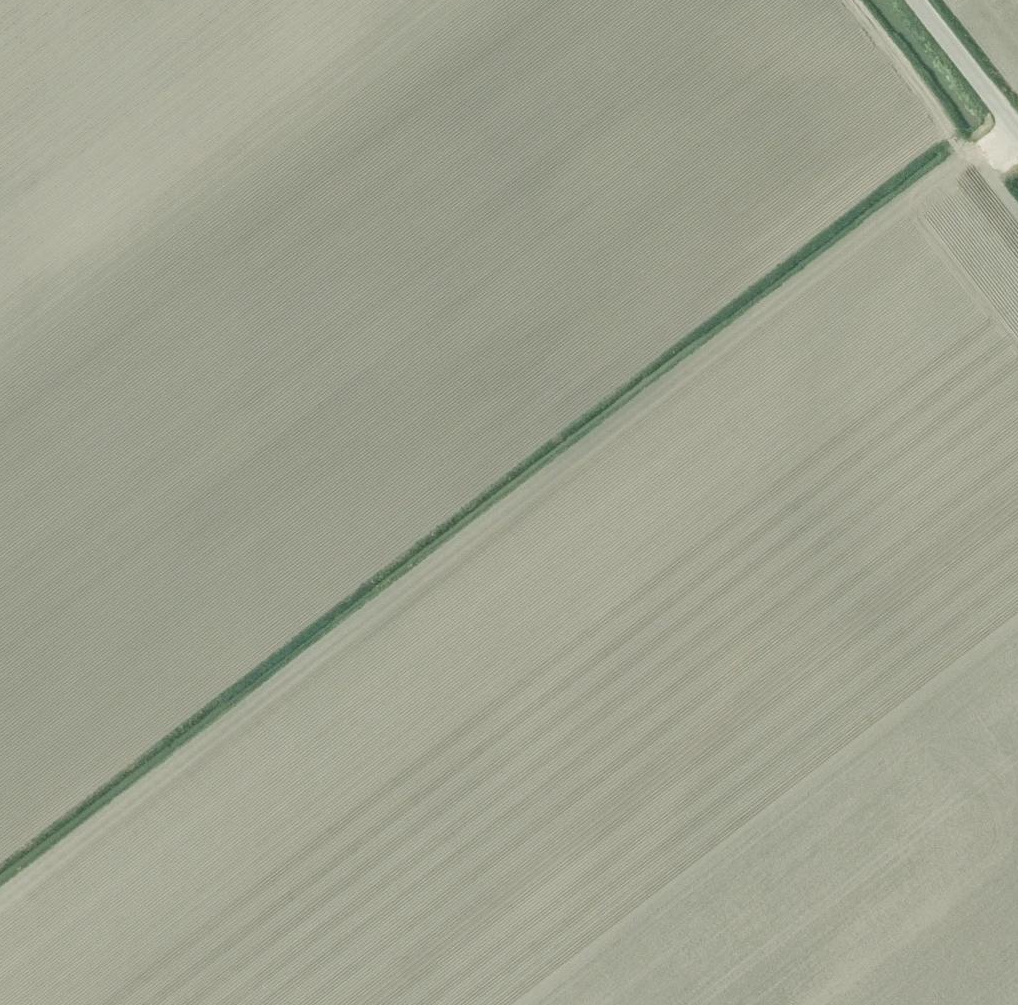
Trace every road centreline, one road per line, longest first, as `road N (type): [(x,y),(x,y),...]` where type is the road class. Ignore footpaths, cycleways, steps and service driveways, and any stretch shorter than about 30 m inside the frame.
road 1 (unclassified): [(1017,144),(906,0)]

